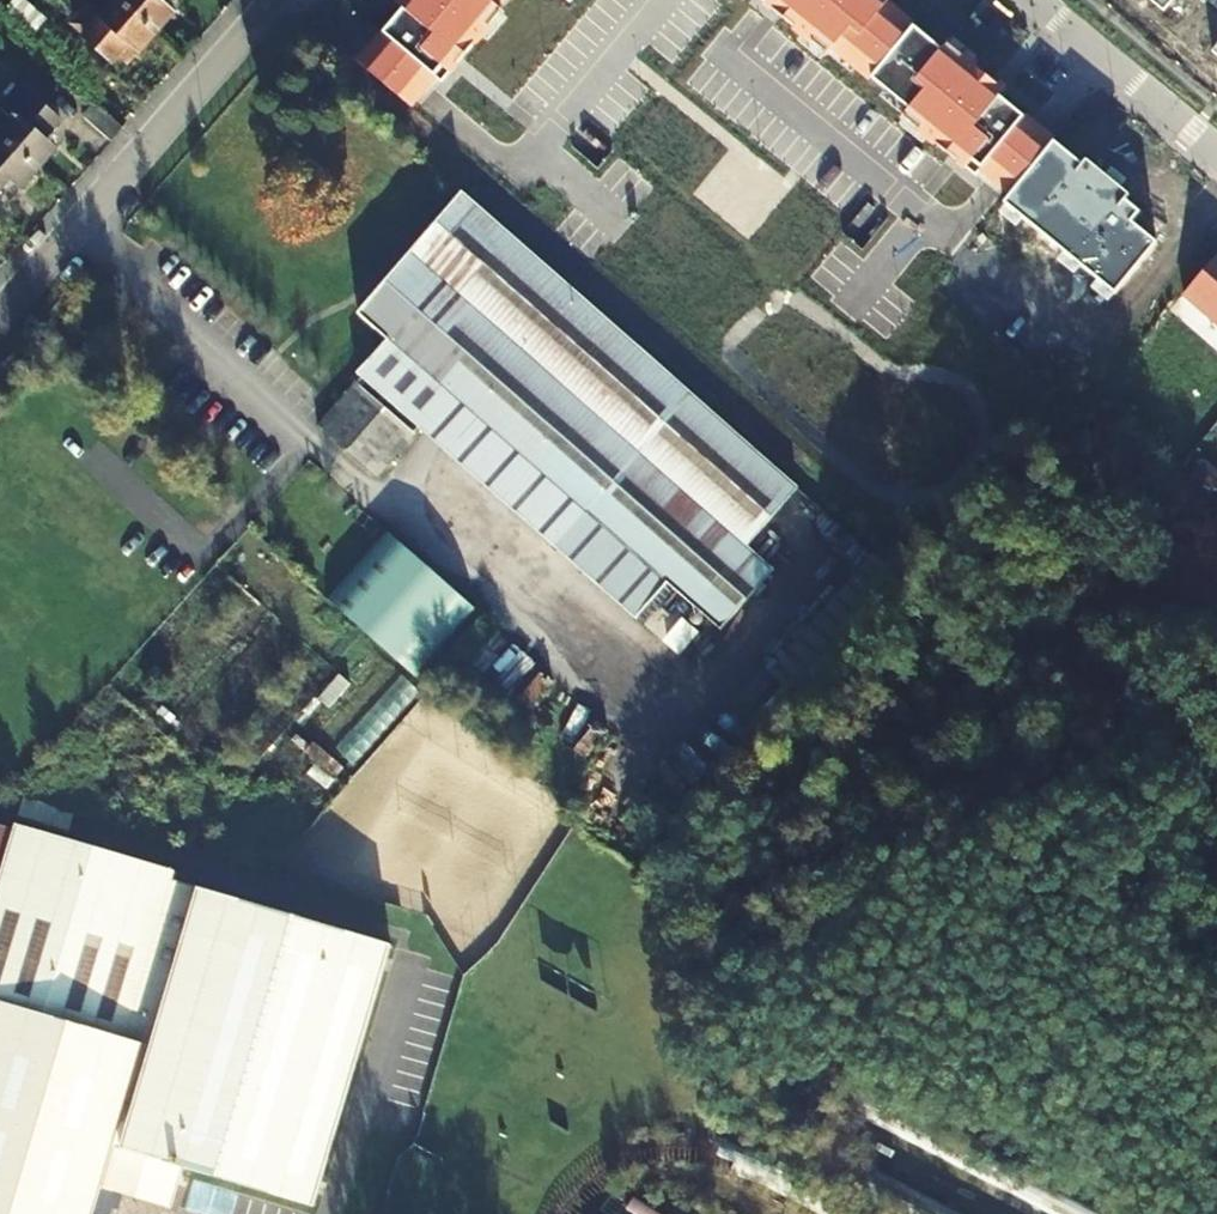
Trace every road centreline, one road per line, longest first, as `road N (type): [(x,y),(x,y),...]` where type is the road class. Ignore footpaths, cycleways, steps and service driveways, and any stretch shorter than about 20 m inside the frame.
road 1 (residential): [(0,306),(274,0)]
road 2 (residential): [(1029,0),(1216,156)]

